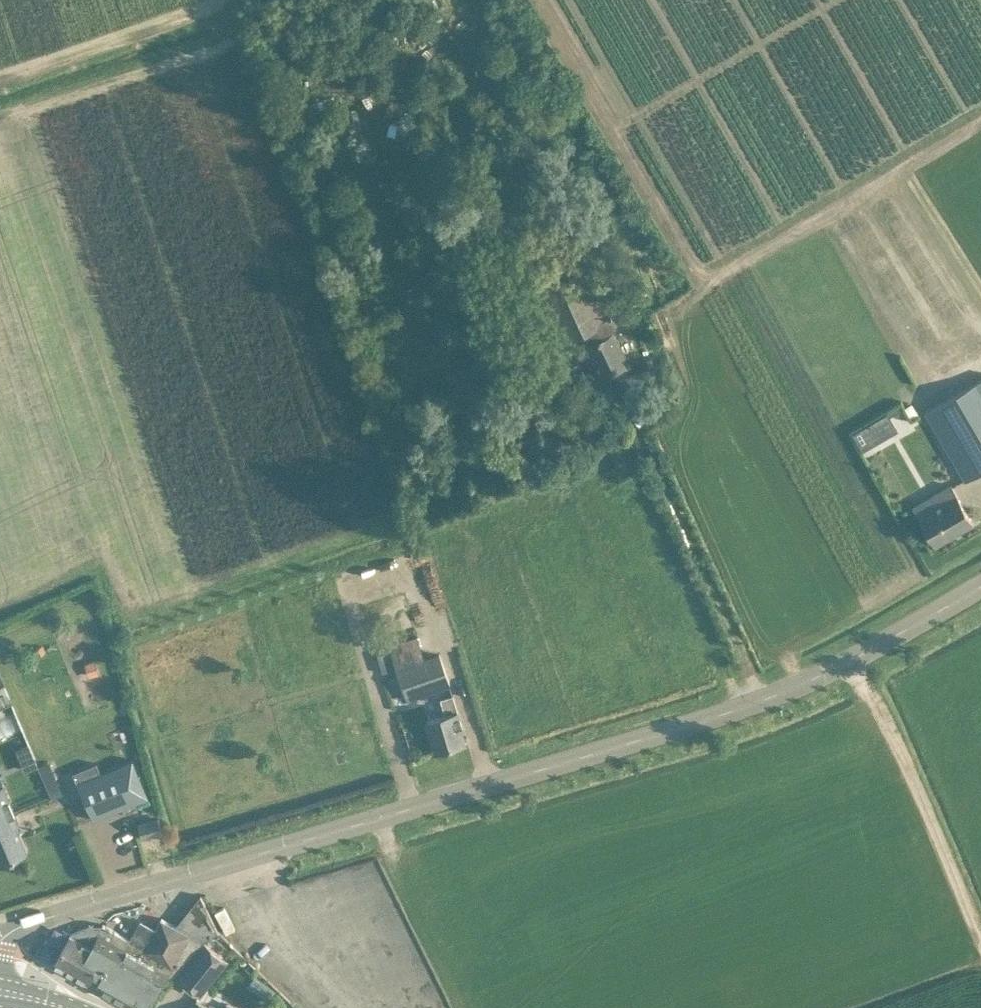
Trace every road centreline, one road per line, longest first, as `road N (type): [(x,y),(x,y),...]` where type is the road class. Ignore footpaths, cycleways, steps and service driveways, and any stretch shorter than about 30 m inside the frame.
road 1 (tertiary): [(0,942),(71,909),(759,697),(980,589)]

